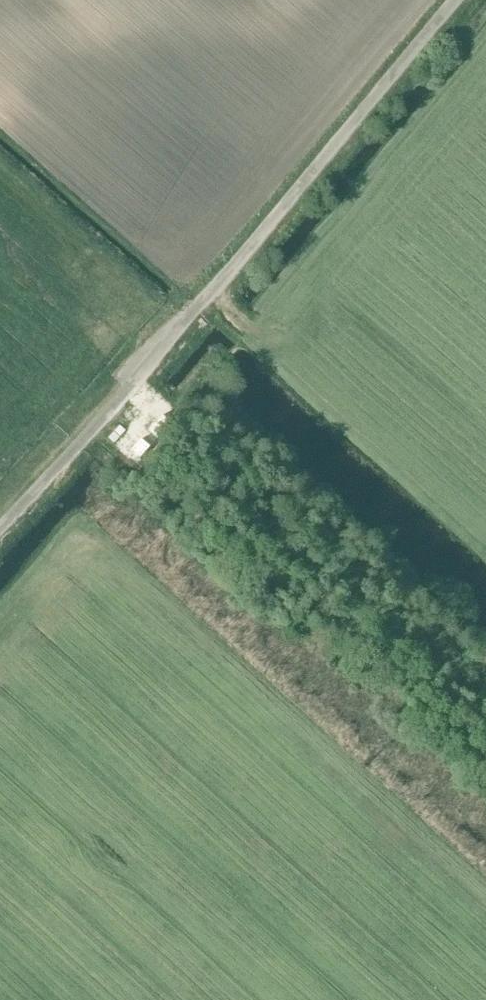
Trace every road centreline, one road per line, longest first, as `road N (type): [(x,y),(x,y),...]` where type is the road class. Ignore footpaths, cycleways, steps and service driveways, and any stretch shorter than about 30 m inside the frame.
road 1 (unclassified): [(0,530),(139,378),(455,0)]

